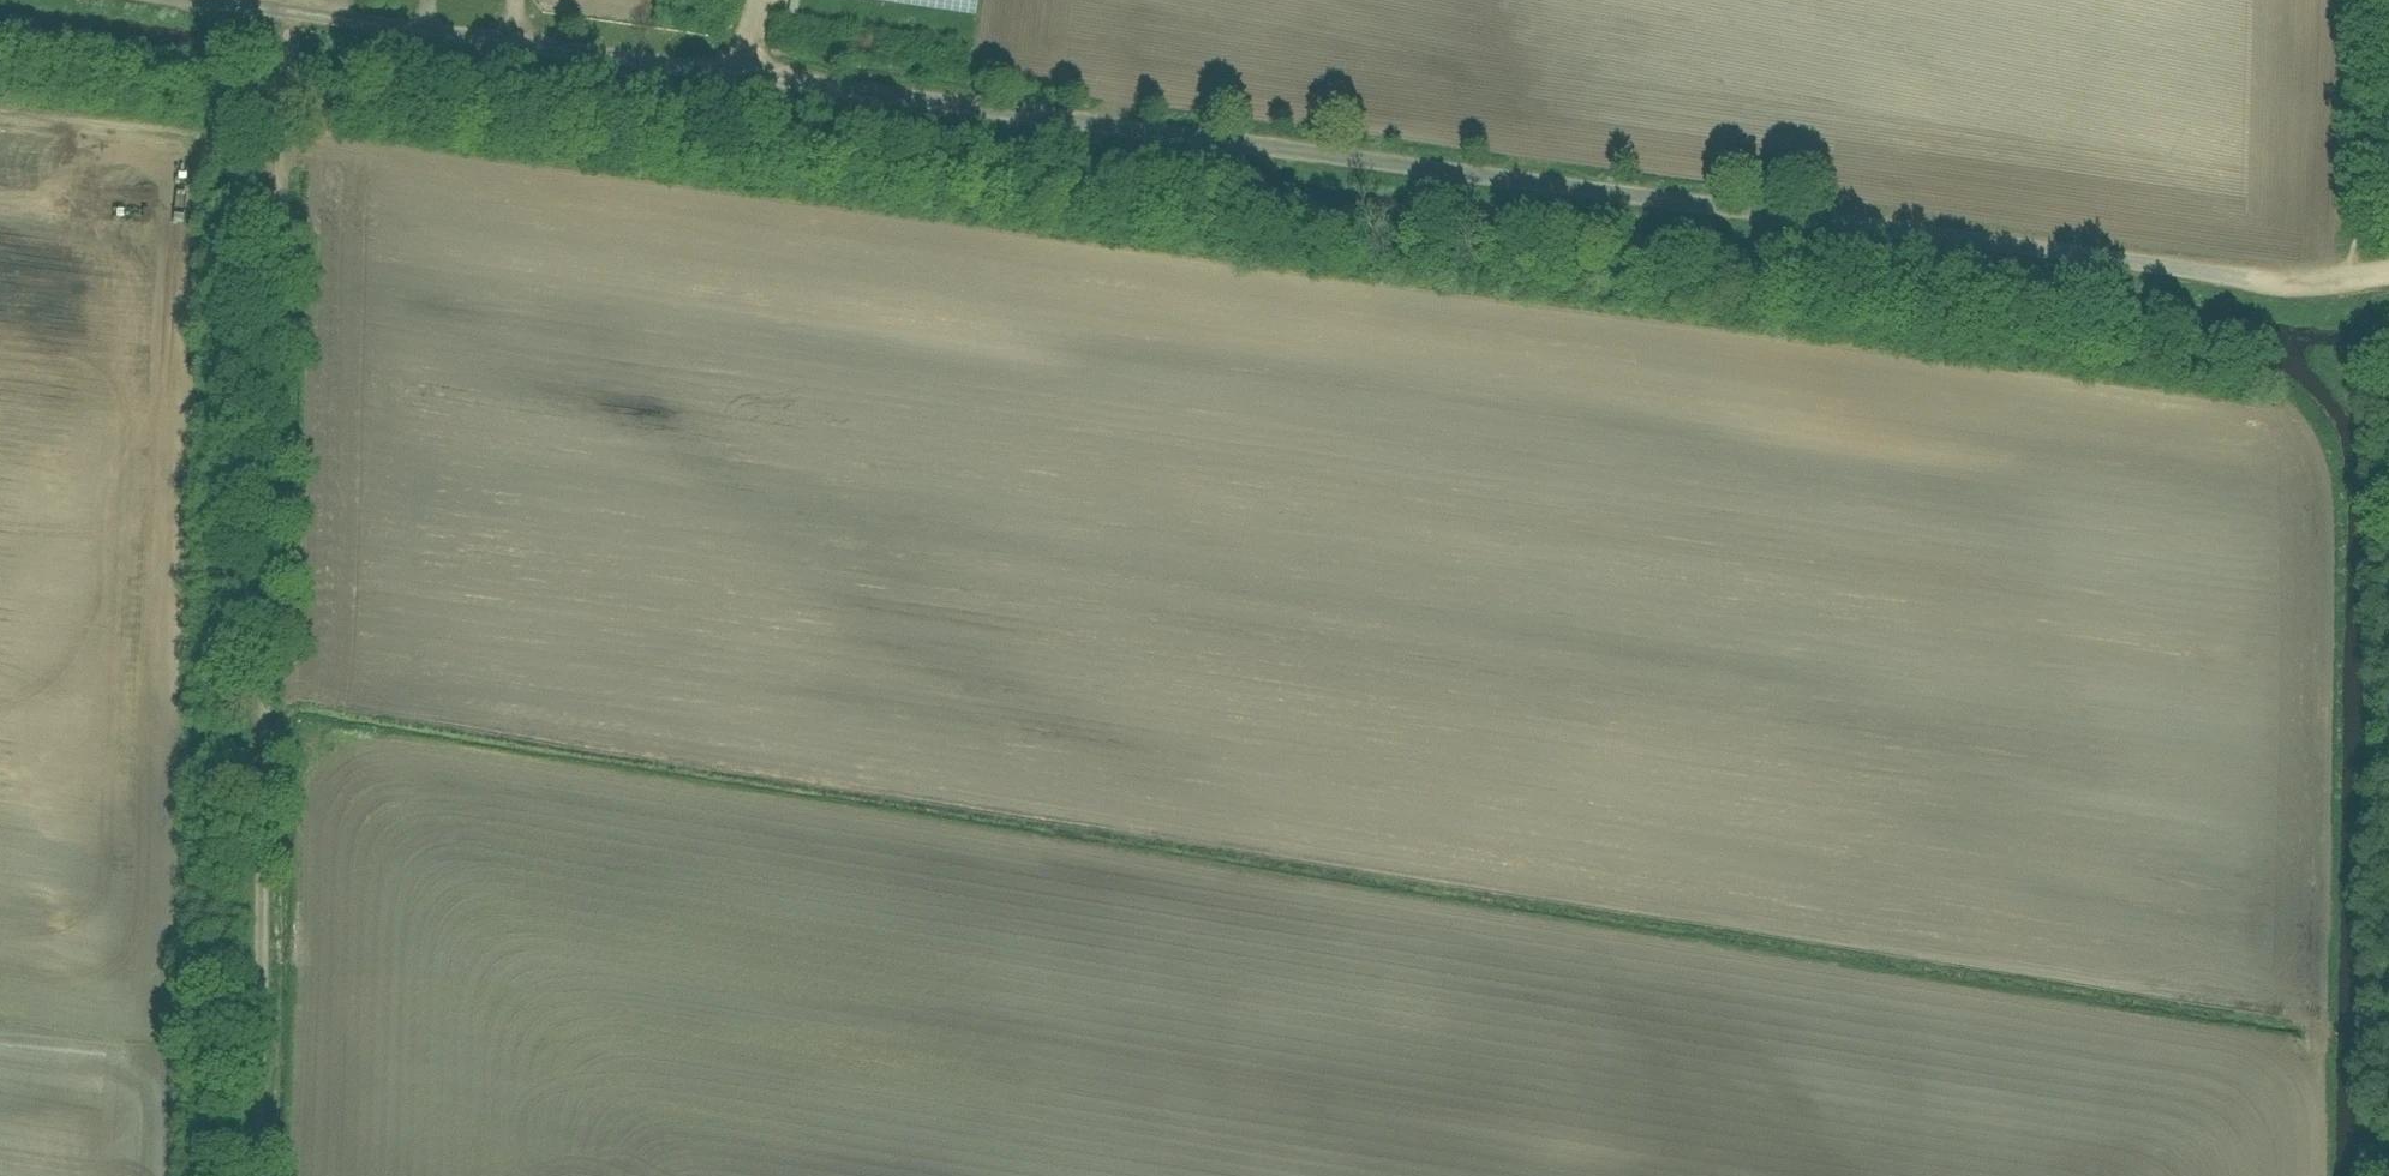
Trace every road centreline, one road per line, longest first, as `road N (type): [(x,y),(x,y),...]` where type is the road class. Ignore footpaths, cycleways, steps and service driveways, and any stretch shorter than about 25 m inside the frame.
road 1 (residential): [(291,13),(2246,278),(2341,277)]
road 2 (unclassified): [(291,13),(261,1175)]
road 3 (track): [(2355,276),(2352,0)]

